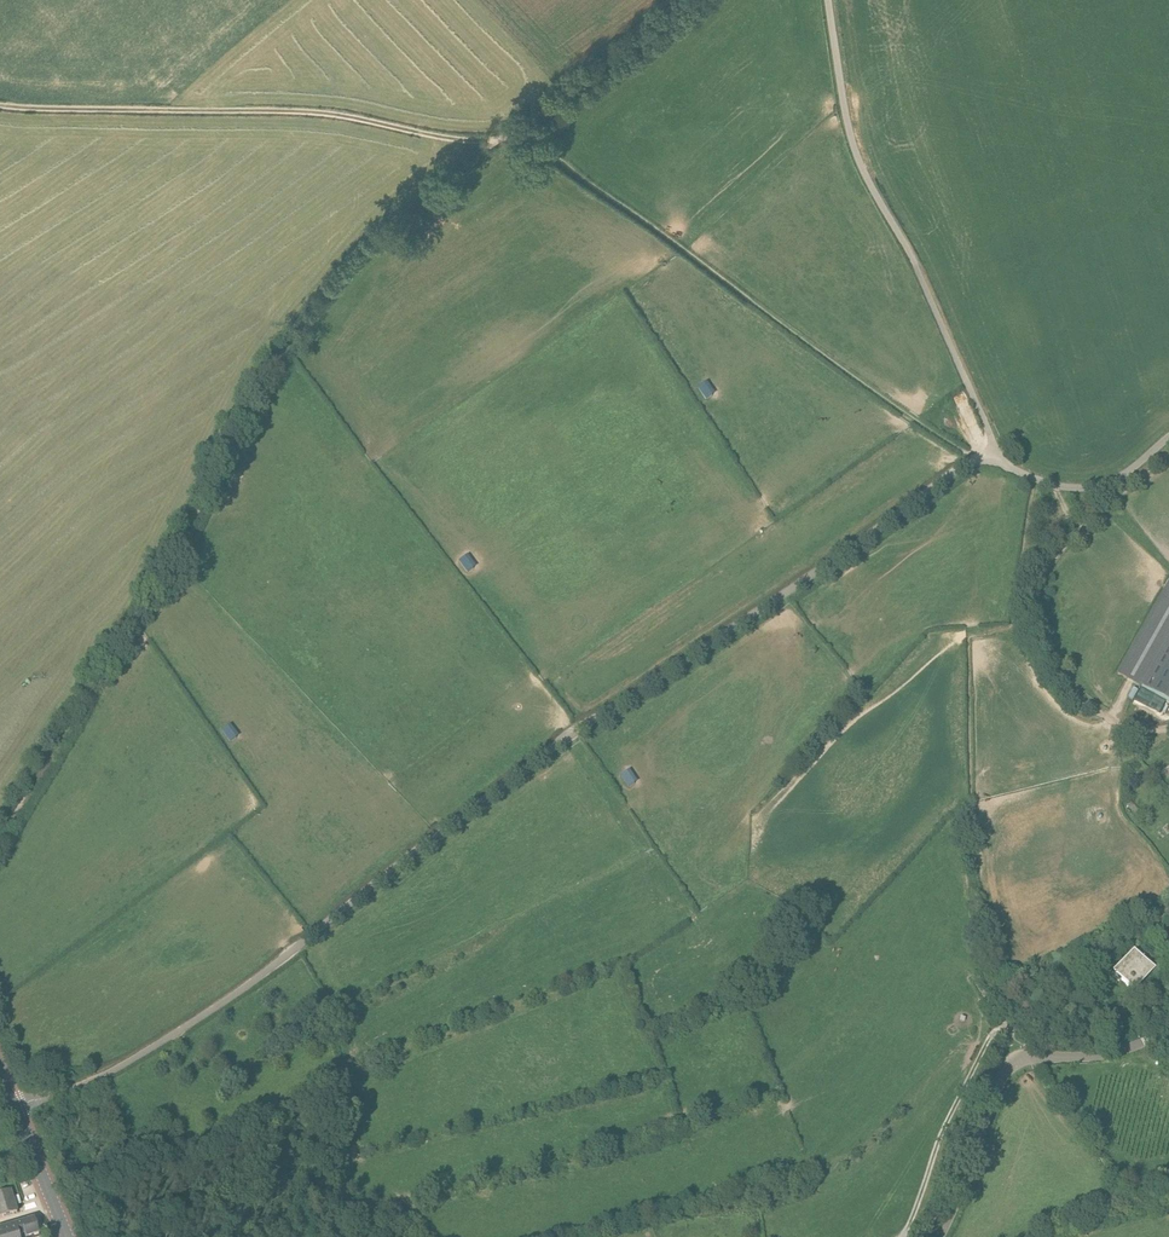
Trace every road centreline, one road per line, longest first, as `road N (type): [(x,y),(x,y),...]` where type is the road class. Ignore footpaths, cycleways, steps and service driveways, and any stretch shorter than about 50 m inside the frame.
road 1 (unclassified): [(14,1106),(103,1075),(189,1024),(576,730),(950,474),(998,460)]
road 2 (track): [(497,142),(373,241),(282,353),(169,563),(0,835)]
road 3 (track): [(977,462),(513,131)]
road 4 (track): [(497,142),(314,112),(0,106)]
road 5 (unclassified): [(998,460),(919,272),(855,152),(828,0)]
road 6 (unclassified): [(939,1236),(1008,1065),(1029,1055),(1115,1051),(1168,1024)]
road 7 (track): [(902,1236),(949,1118),(1003,1025)]
road 8 (track): [(688,0),(513,131)]
road 9 (unclassified): [(1168,437),(1128,471),(1091,487),(1047,483),(998,460)]
road 10 (secondary): [(67,1236),(14,1106)]

